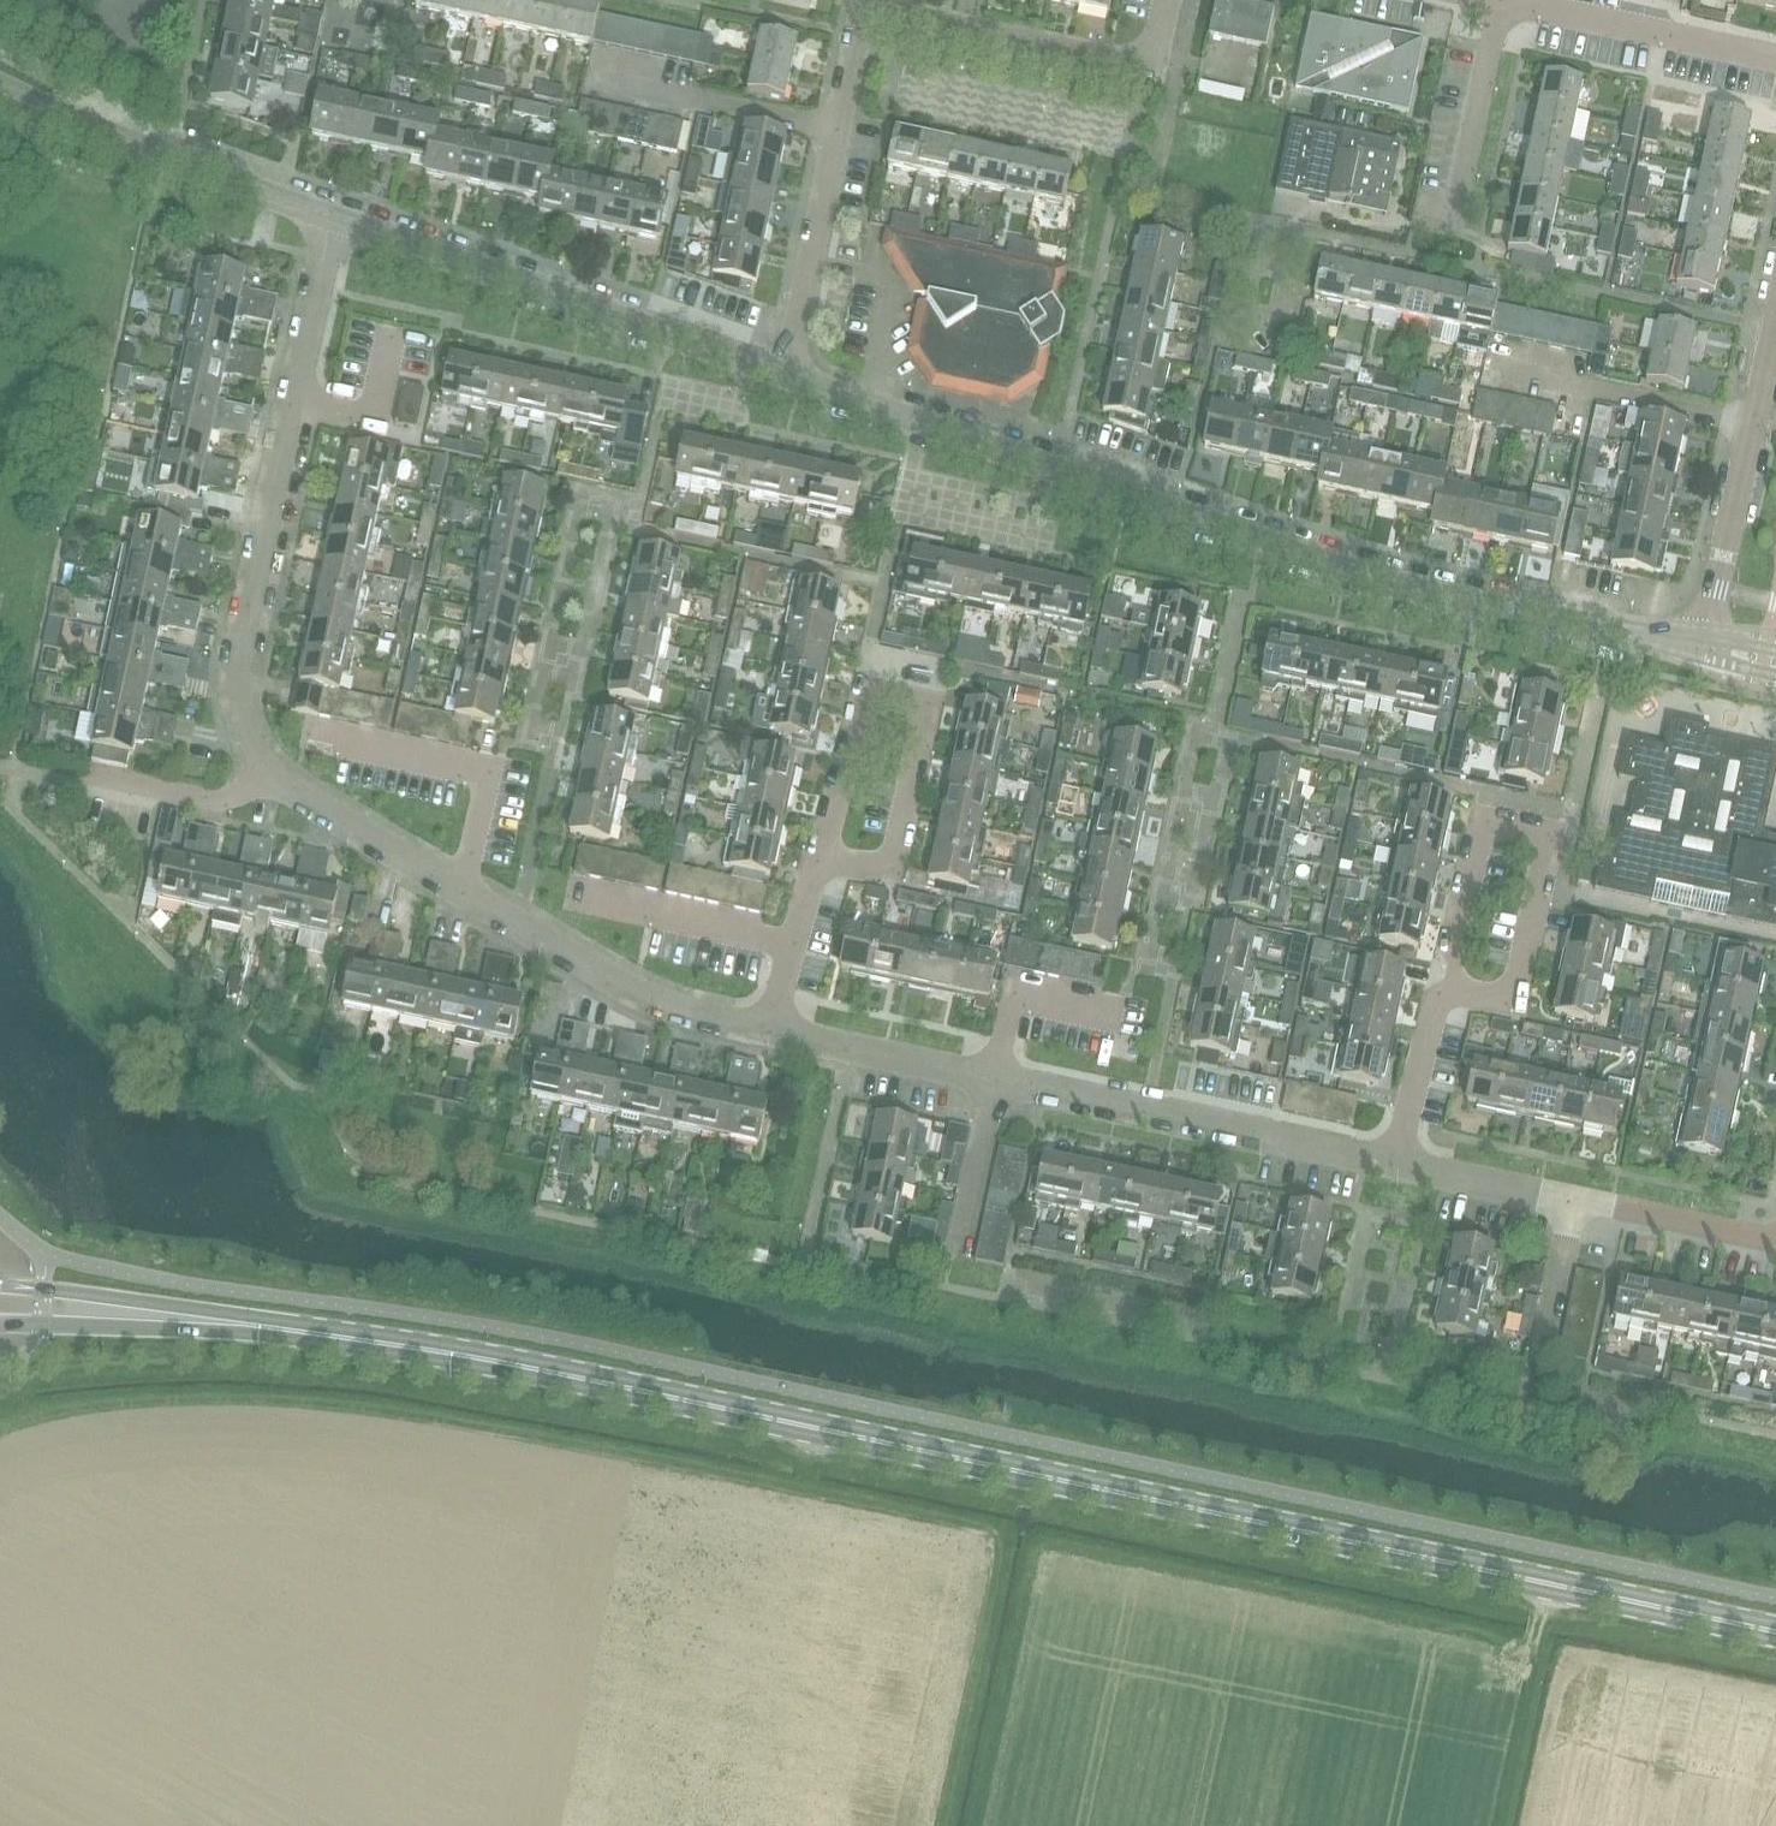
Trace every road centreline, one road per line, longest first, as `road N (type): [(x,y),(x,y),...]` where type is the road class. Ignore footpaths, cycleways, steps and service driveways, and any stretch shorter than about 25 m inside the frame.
road 1 (primary): [(1775,1631),(527,1367),(192,1319)]
road 2 (tertiary): [(1697,645),(1386,581),(784,373)]
road 3 (residential): [(330,219),(234,668),(241,734),(268,775)]
road 4 (residential): [(268,775),(622,982),(697,1013),(771,1028)]
road 5 (tertiary): [(784,373),(330,219)]
road 6 (residential): [(1442,986),(1486,795),(1564,824),(1515,999)]
road 7 (residential): [(1000,1079),(1405,1163)]
road 8 (residential): [(1405,1163),(1775,1241)]
road 9 (tertiary): [(330,219),(0,89)]
road 10 (residential): [(866,2),(1151,61),(1166,0)]
road 11 (residential): [(1697,645),(1775,318)]
road 12 (residential): [(826,859),(891,862),(939,675),(874,661)]
road 13 (residential): [(1775,58),(1502,0)]
road 14 (residential): [(836,132),(591,83)]
road 15 (residential): [(784,373),(836,132)]
road 16 (residential): [(1502,0),(1451,232)]
road 17 (residential): [(771,1028),(1000,1079)]
road 18 (residential): [(792,944),(576,895)]
road 19 (residential): [(951,1289),(1000,1079)]
road 20 (residential): [(874,661),(826,859)]
road 21 (primary): [(192,1319),(0,1284)]
road 22 (primary): [(0,1325),(192,1319)]
road 23 (residential): [(86,782),(102,779),(215,800),(244,794),(268,775)]
road 24 (residential): [(1000,1079),(1021,997),(1123,1019)]
road 25 (residential): [(1405,1163),(1442,986)]
road 26 (residential): [(836,132),(866,2)]

